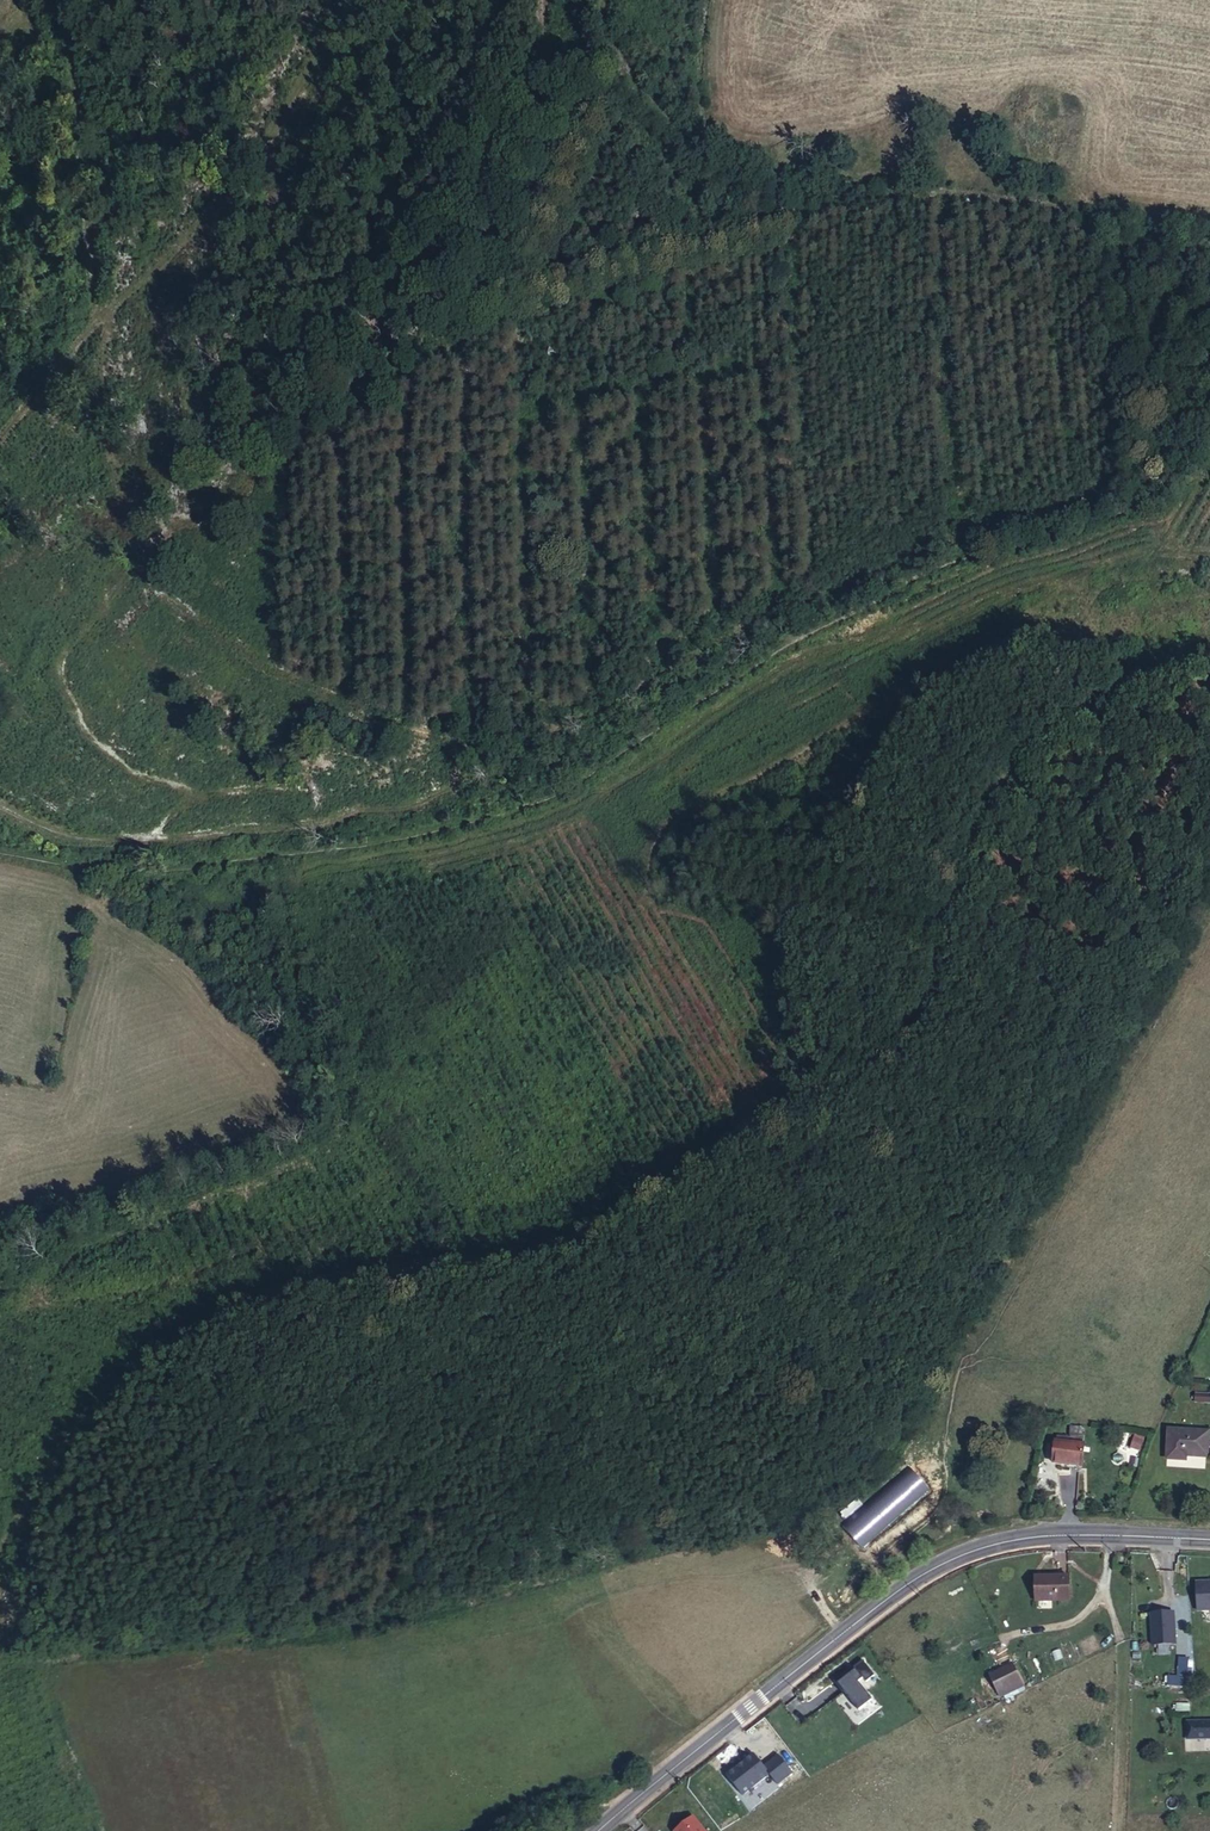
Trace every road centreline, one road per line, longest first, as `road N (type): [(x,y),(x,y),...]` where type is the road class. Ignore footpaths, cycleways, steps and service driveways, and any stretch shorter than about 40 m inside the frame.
road 1 (track): [(0,799),(105,831),(393,811),(440,794),(465,770),(800,596),(1092,487),(1074,229),(1061,212),(940,193),(836,200),(734,257),(628,268),(540,306)]
road 2 (tertiary): [(599,1830),(932,1567),(1030,1536),(1209,1539)]
road 3 (track): [(465,770),(270,668),(155,581)]
road 4 (track): [(817,207),(766,199),(716,170),(676,132),(608,54),(607,0)]

